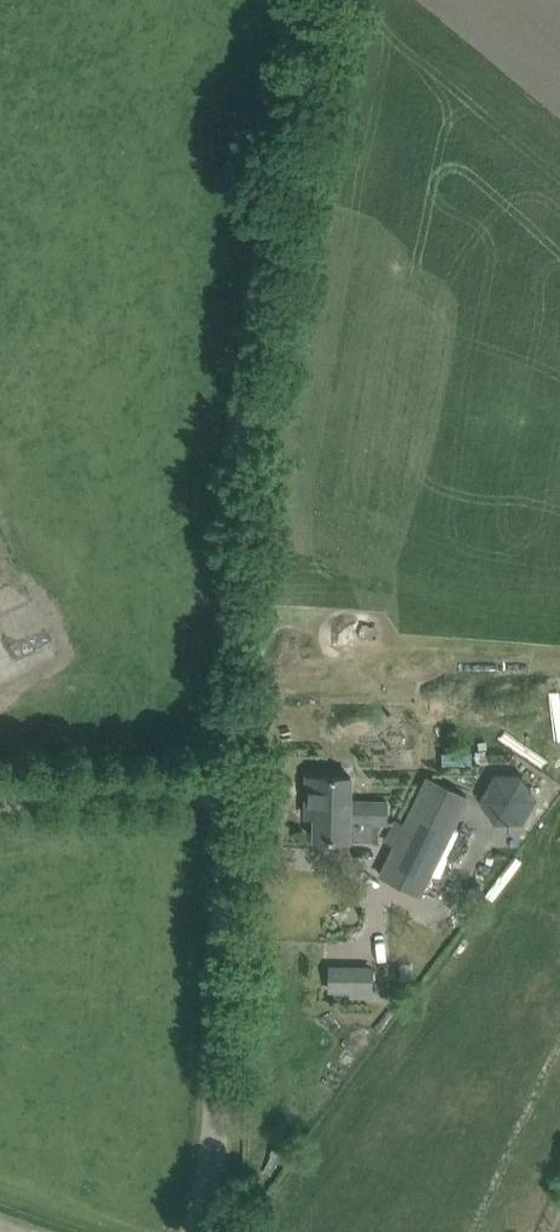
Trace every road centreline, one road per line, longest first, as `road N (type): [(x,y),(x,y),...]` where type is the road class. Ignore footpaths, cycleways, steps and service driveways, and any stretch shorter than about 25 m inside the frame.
road 1 (unclassified): [(195,1231),(214,1152),(229,475),(330,0)]

